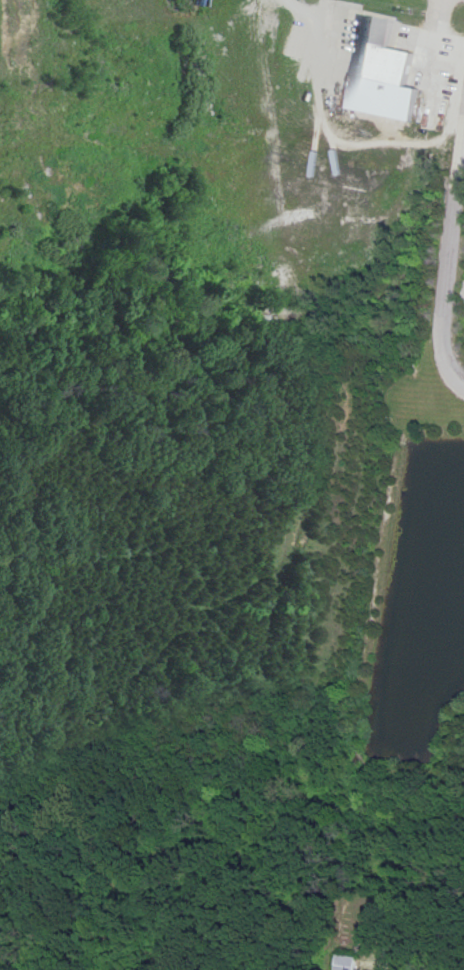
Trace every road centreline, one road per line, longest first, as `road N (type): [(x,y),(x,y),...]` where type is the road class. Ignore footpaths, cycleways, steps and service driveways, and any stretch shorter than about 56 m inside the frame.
road 1 (residential): [(463,153),(444,315),(445,348),(463,380)]

